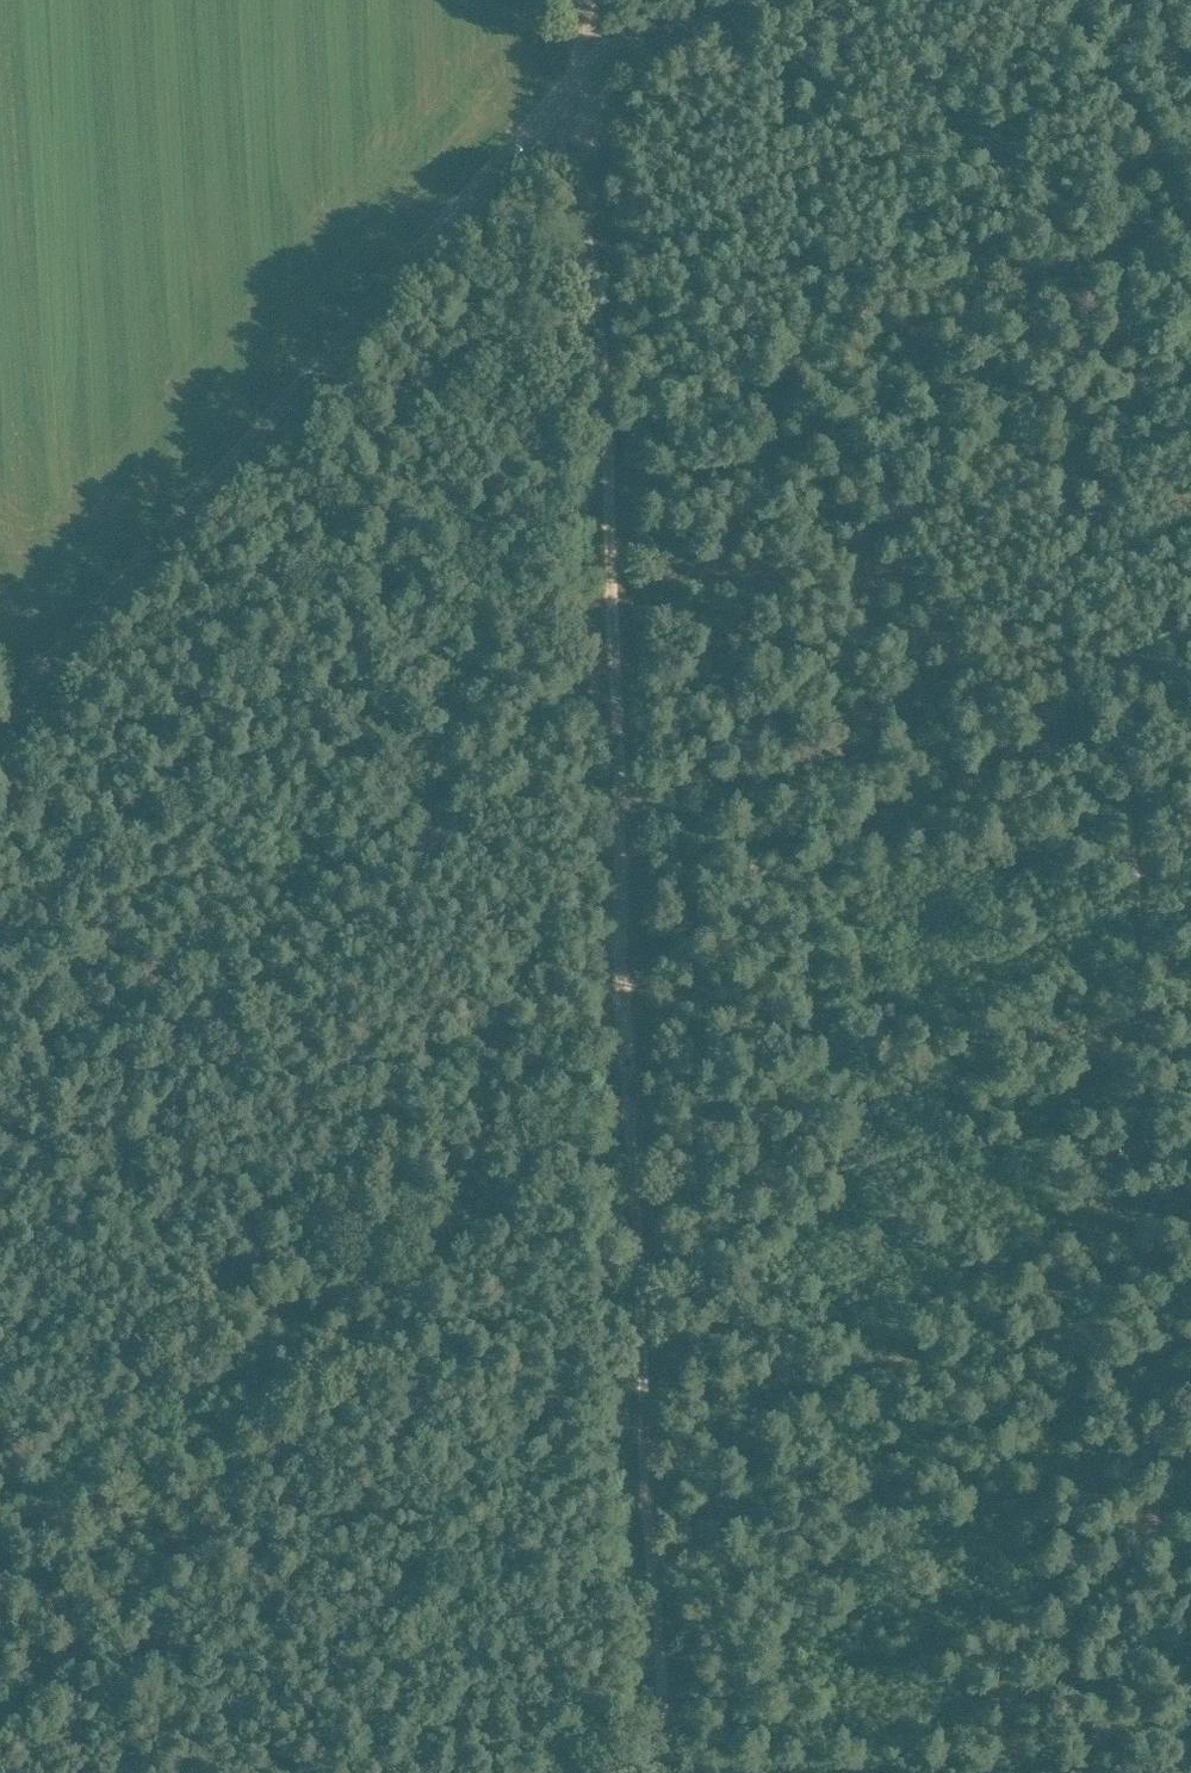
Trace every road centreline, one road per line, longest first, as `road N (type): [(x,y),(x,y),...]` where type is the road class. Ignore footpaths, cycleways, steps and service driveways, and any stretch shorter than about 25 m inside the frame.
road 1 (track): [(579,0),(607,54),(618,830),(665,1772)]
road 2 (unclassified): [(0,726),(594,63),(752,0)]

